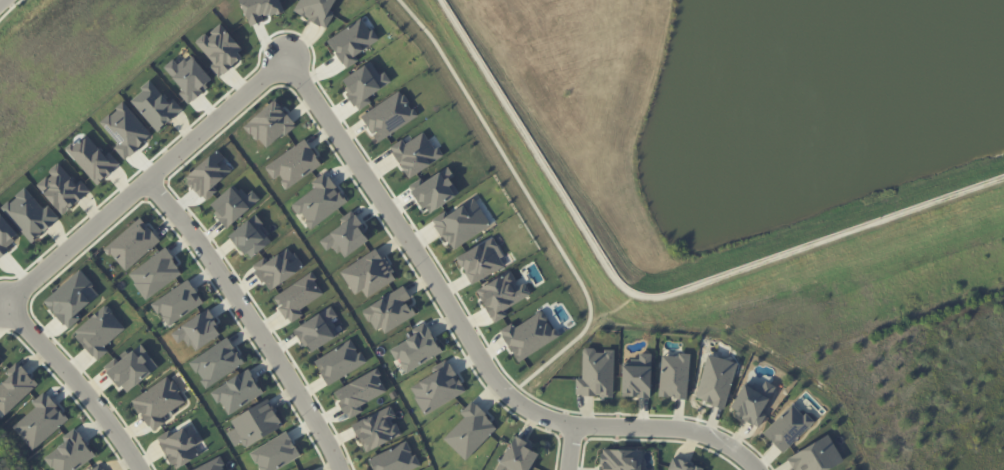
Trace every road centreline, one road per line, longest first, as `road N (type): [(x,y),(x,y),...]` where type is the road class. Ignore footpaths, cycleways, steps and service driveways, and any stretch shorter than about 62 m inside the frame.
road 1 (residential): [(757,469),(700,429),(572,424),(519,402),(287,62)]
road 2 (residential): [(287,62),(1,301),(109,422),(139,469)]
road 3 (residential): [(149,177),(248,313),(341,469)]

